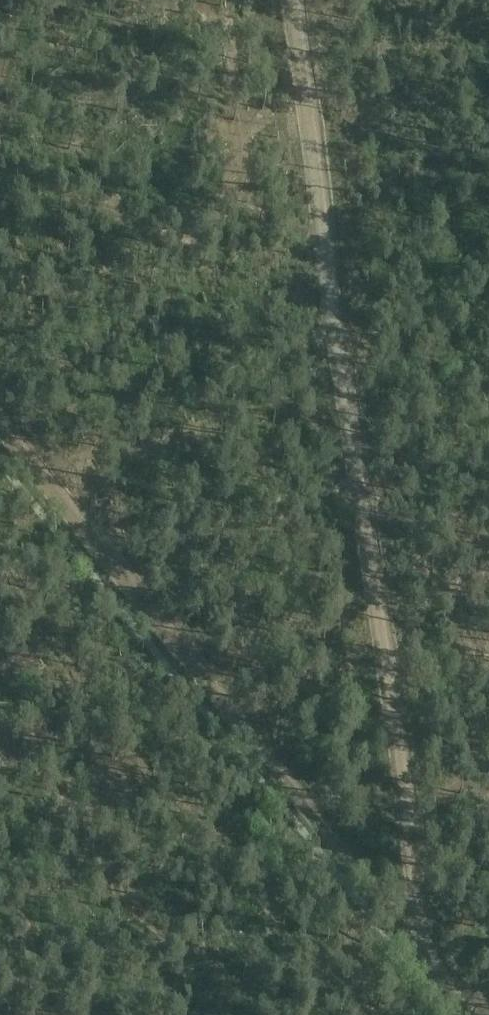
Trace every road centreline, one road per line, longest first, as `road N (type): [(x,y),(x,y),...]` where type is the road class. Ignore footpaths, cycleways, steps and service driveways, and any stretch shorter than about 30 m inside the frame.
road 1 (track): [(417,945),(326,277),(299,0)]
road 2 (track): [(417,945),(0,425)]

